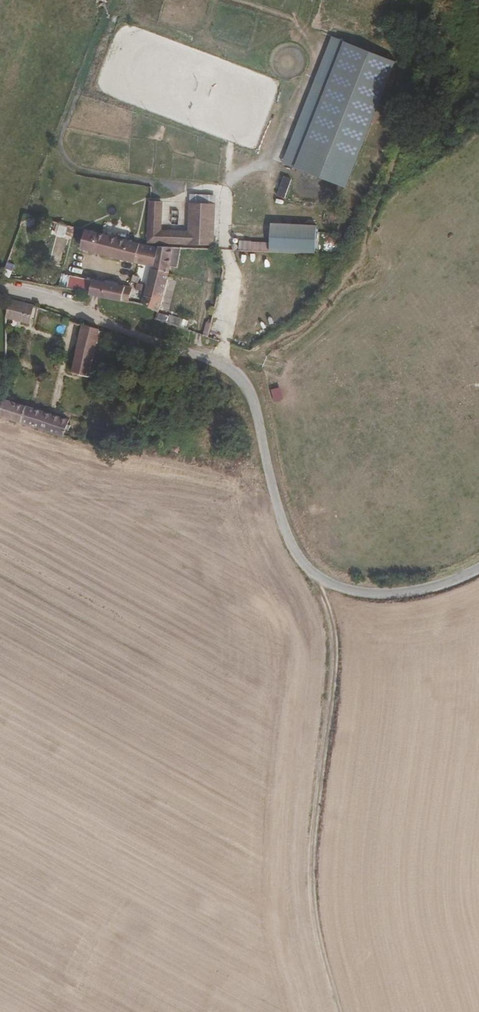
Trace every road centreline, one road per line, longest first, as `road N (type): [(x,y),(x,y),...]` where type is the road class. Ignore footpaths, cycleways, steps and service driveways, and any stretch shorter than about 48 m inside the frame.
road 1 (unclassified): [(478,569),(399,593),(326,582),(288,536),(257,405),(235,372),(0,287)]
road 2 (track): [(315,574),(335,608),(342,684),(319,852),(346,1011)]
road 3 (track): [(235,372),(312,320),(363,256),(420,84),(438,0)]

